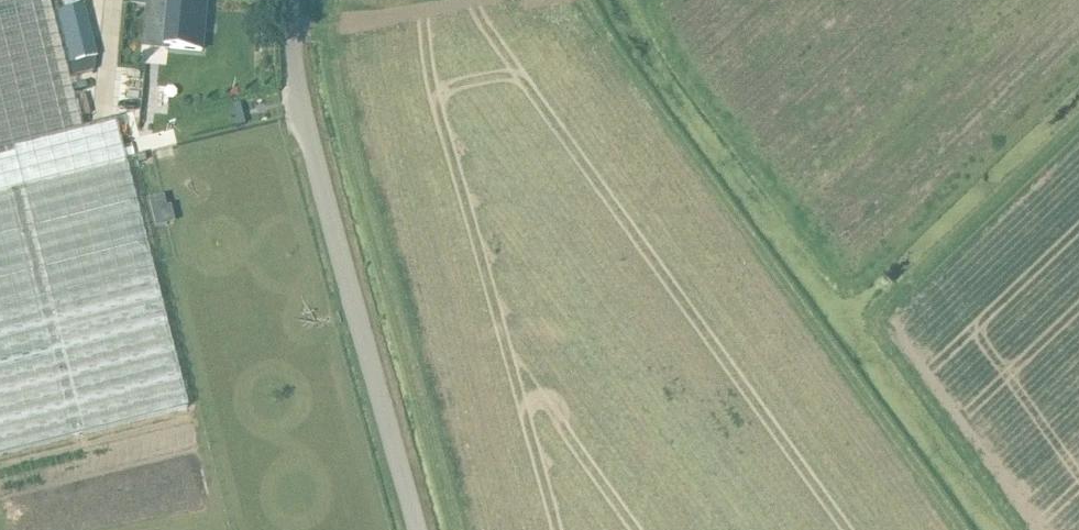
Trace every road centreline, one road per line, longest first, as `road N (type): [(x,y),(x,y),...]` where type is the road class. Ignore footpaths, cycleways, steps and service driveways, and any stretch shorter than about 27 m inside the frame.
road 1 (unclassified): [(416,529),(305,132),(288,0)]
road 2 (track): [(1078,69),(866,275)]

